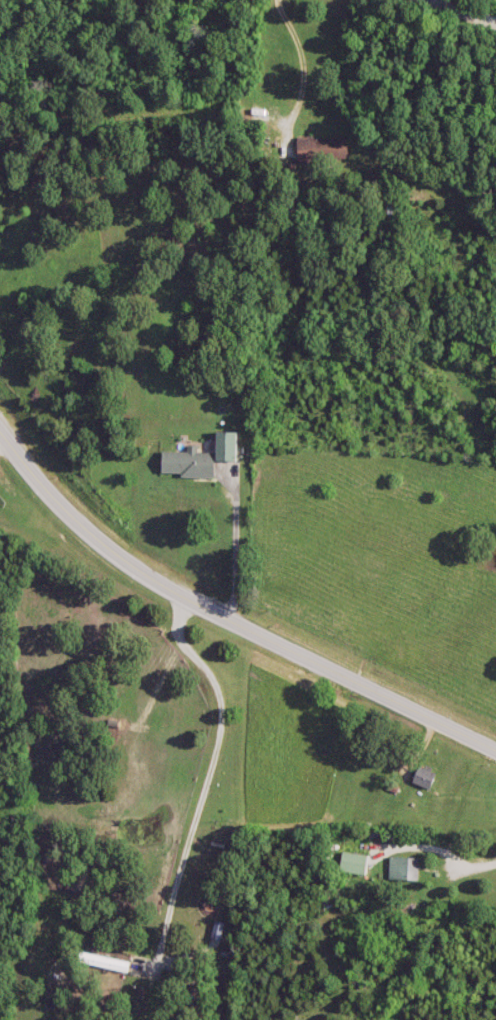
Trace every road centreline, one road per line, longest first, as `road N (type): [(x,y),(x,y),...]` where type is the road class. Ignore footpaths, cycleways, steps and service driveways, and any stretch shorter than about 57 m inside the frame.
road 1 (secondary): [(495,751),(182,596),(109,551),(46,491),(0,427)]

